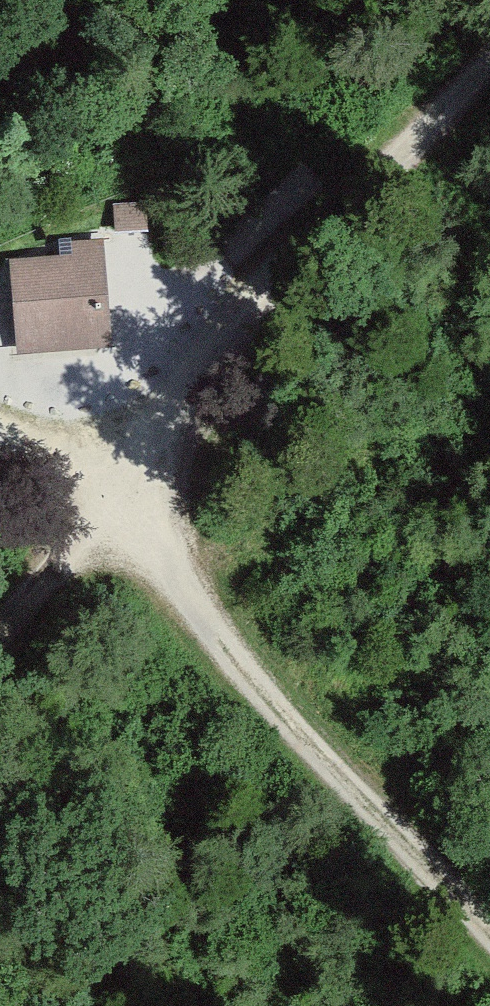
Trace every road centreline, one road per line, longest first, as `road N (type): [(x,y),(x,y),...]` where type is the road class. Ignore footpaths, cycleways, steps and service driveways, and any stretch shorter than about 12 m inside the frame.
road 1 (track): [(489,63),(113,499),(489,944)]
road 2 (track): [(0,430),(113,499),(0,640)]

